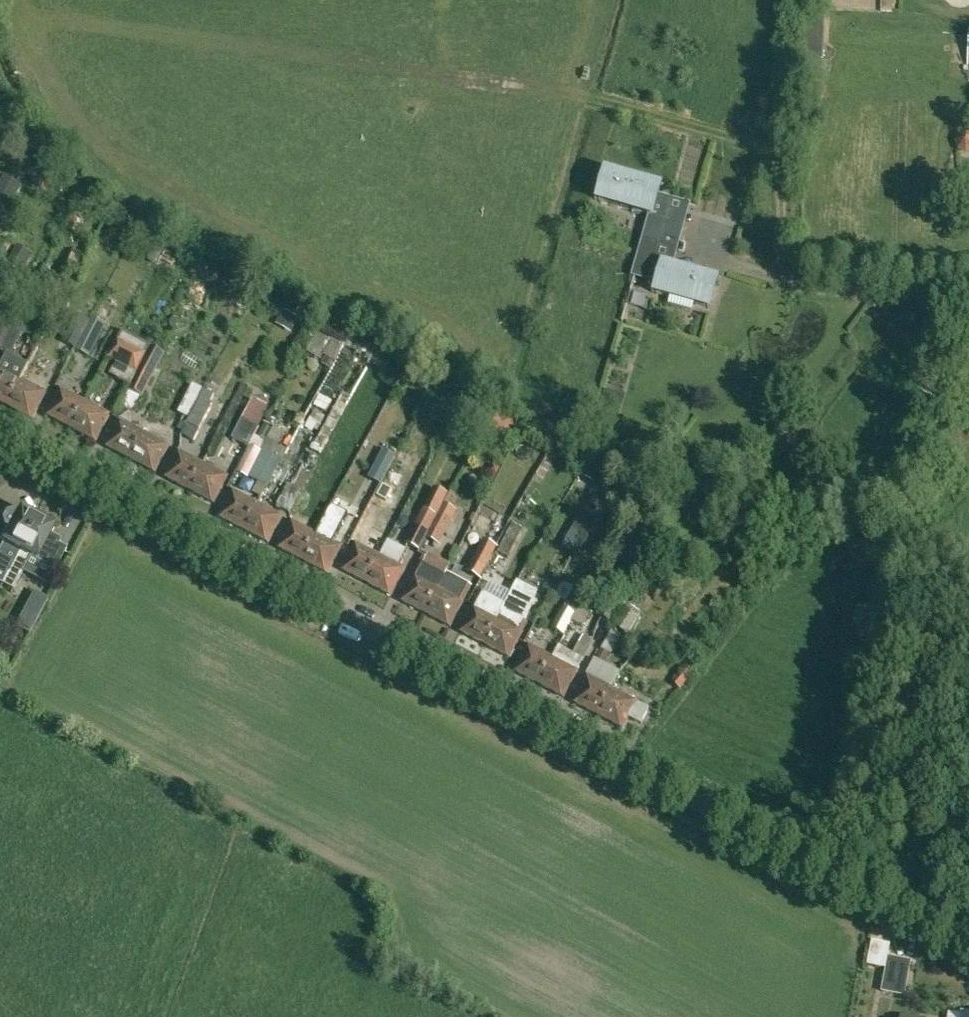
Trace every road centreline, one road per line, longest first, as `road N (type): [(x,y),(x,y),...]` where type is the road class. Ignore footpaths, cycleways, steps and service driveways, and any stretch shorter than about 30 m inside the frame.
road 1 (residential): [(968,942),(0,433)]

